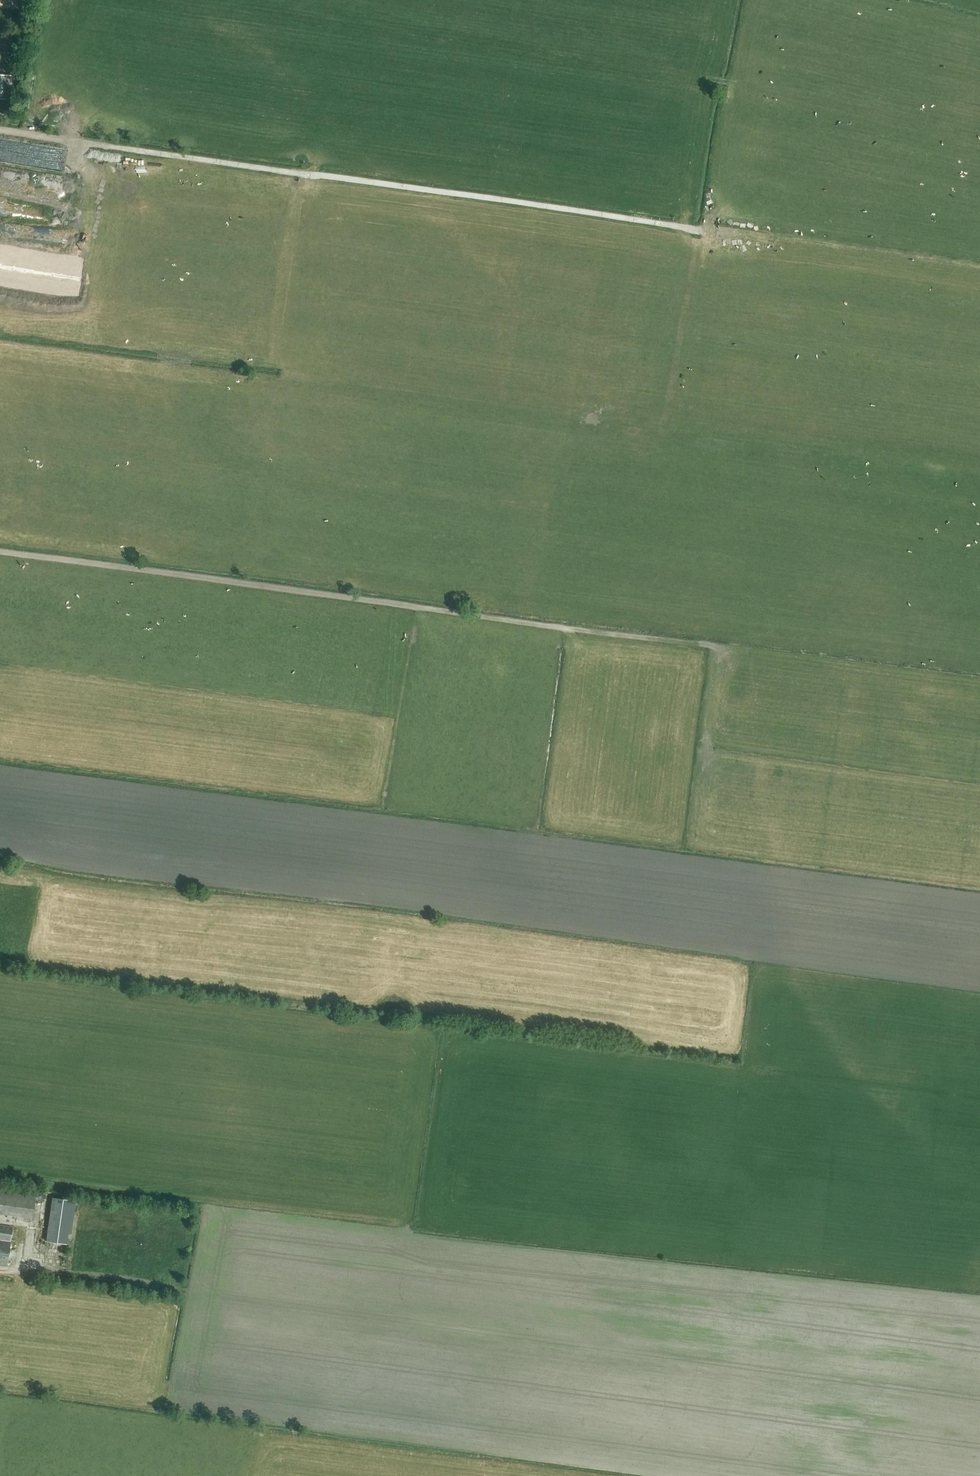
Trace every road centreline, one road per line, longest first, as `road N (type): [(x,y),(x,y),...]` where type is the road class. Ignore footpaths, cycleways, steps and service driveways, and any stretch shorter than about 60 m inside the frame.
road 1 (track): [(0,1175),(401,1223)]

